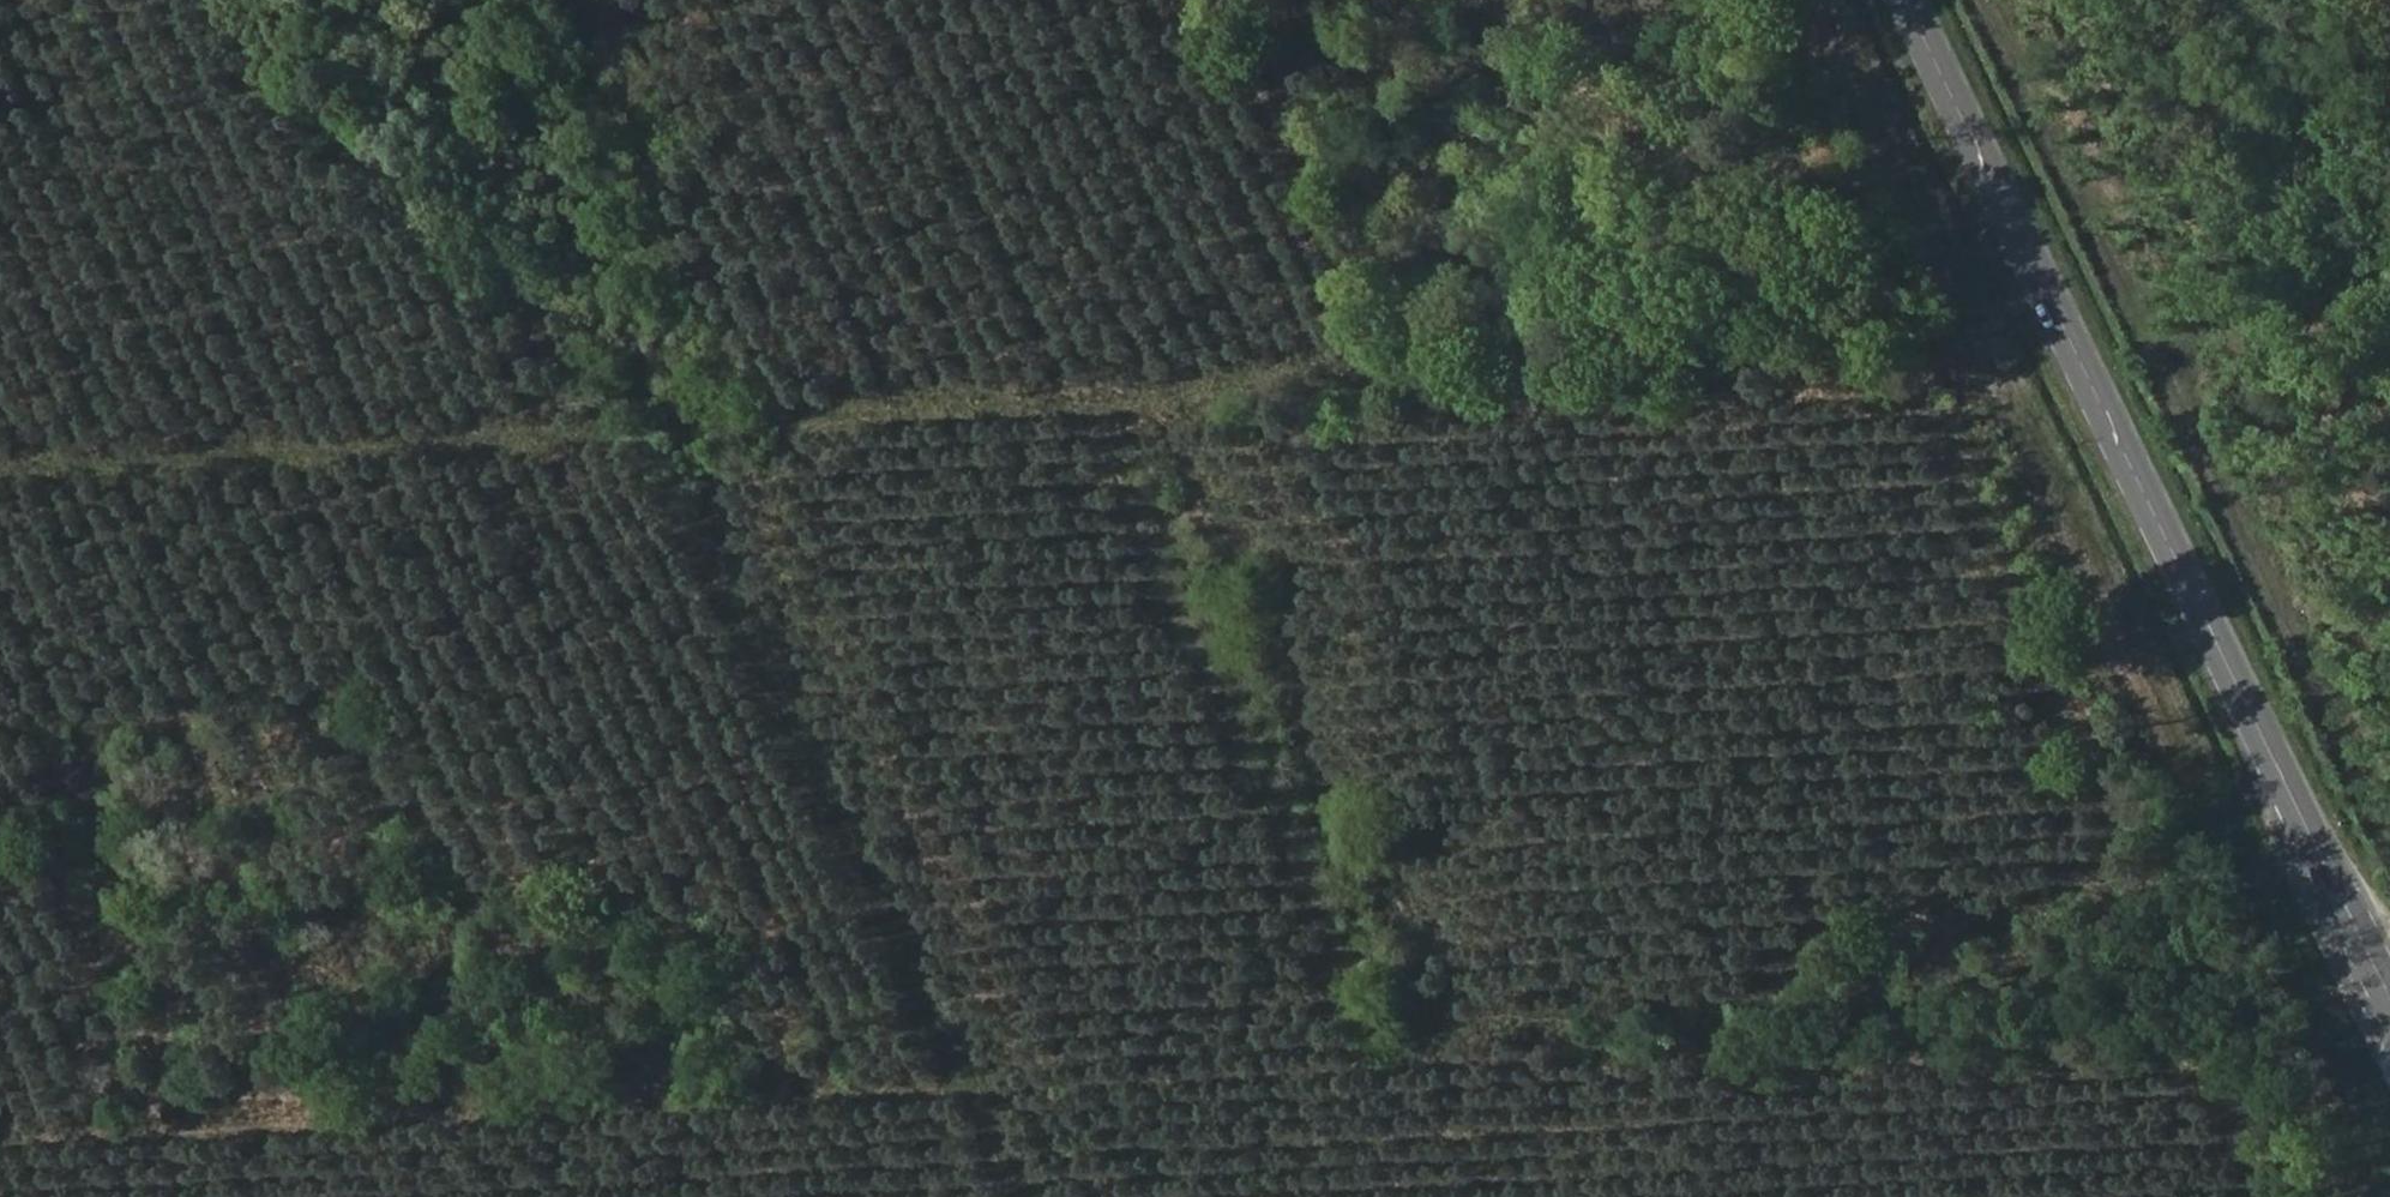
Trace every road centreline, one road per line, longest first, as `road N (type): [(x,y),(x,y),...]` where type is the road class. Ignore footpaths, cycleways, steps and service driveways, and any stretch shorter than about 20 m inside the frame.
road 1 (secondary): [(1921,0),(2389,965)]

